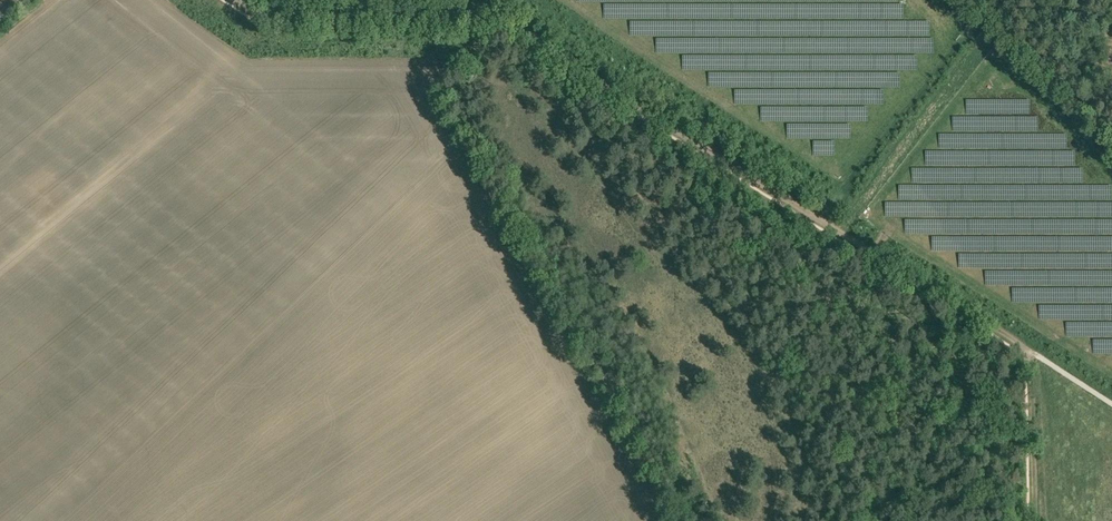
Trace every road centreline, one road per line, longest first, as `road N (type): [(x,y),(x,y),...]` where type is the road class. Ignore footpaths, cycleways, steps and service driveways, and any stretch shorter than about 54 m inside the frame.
road 1 (track): [(1025,520),(1021,353),(1010,336),(488,19),(272,19),(230,0)]

